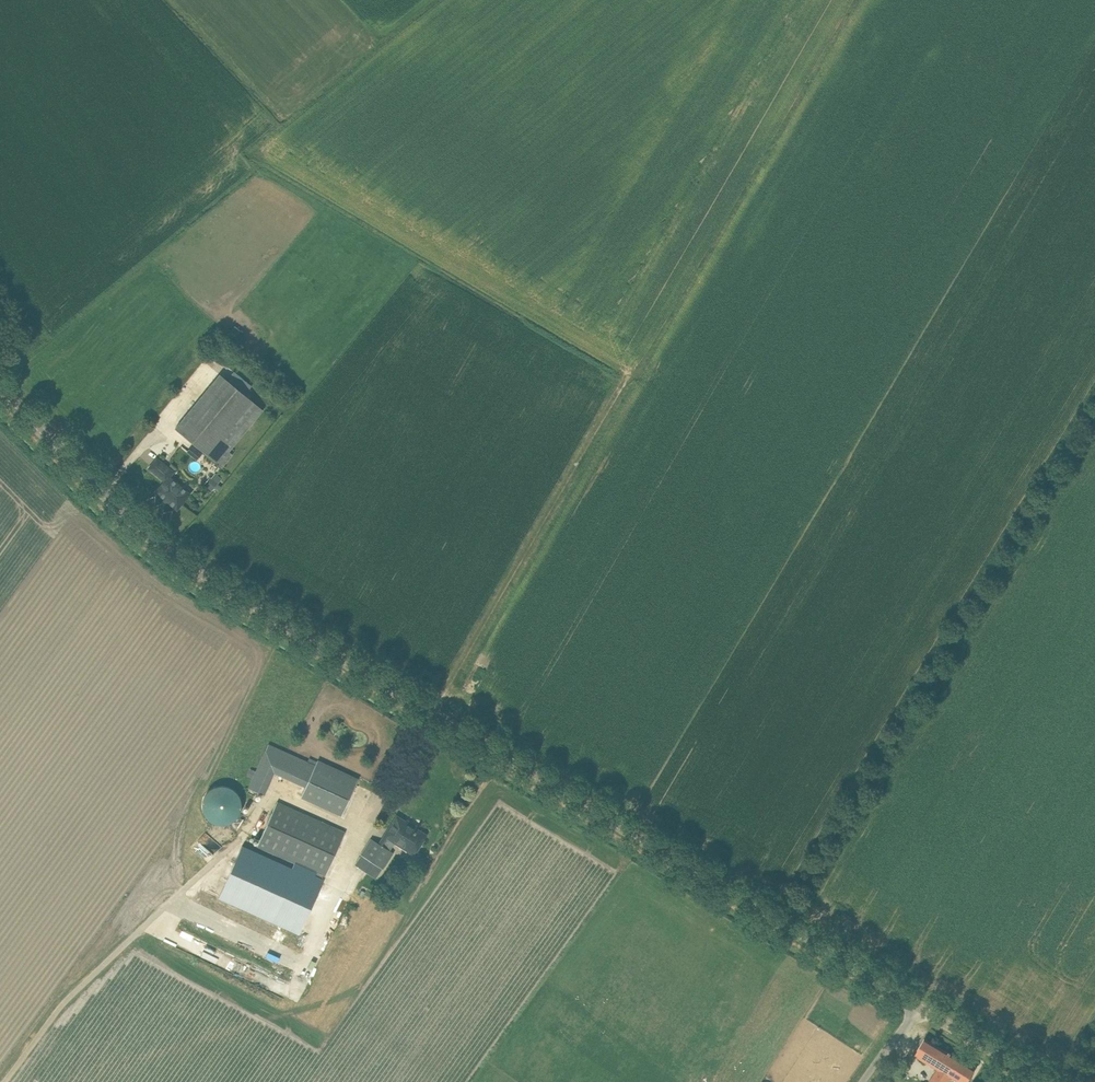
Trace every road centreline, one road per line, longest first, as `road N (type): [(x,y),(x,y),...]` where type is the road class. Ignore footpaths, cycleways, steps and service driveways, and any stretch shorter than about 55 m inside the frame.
road 1 (tertiary): [(921,1003),(160,547),(0,387)]
road 2 (track): [(437,713),(625,386)]
road 3 (tertiary): [(1052,1081),(921,1003)]

